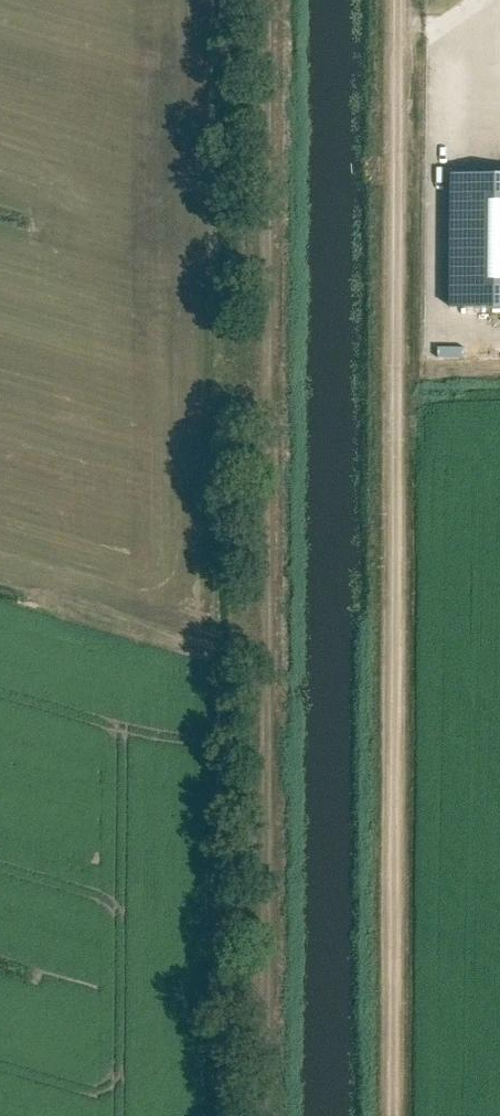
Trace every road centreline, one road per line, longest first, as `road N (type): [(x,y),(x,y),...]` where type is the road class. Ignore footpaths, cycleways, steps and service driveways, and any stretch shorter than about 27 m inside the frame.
road 1 (track): [(270,0),(265,1115)]
road 2 (track): [(393,1115),(396,0)]

